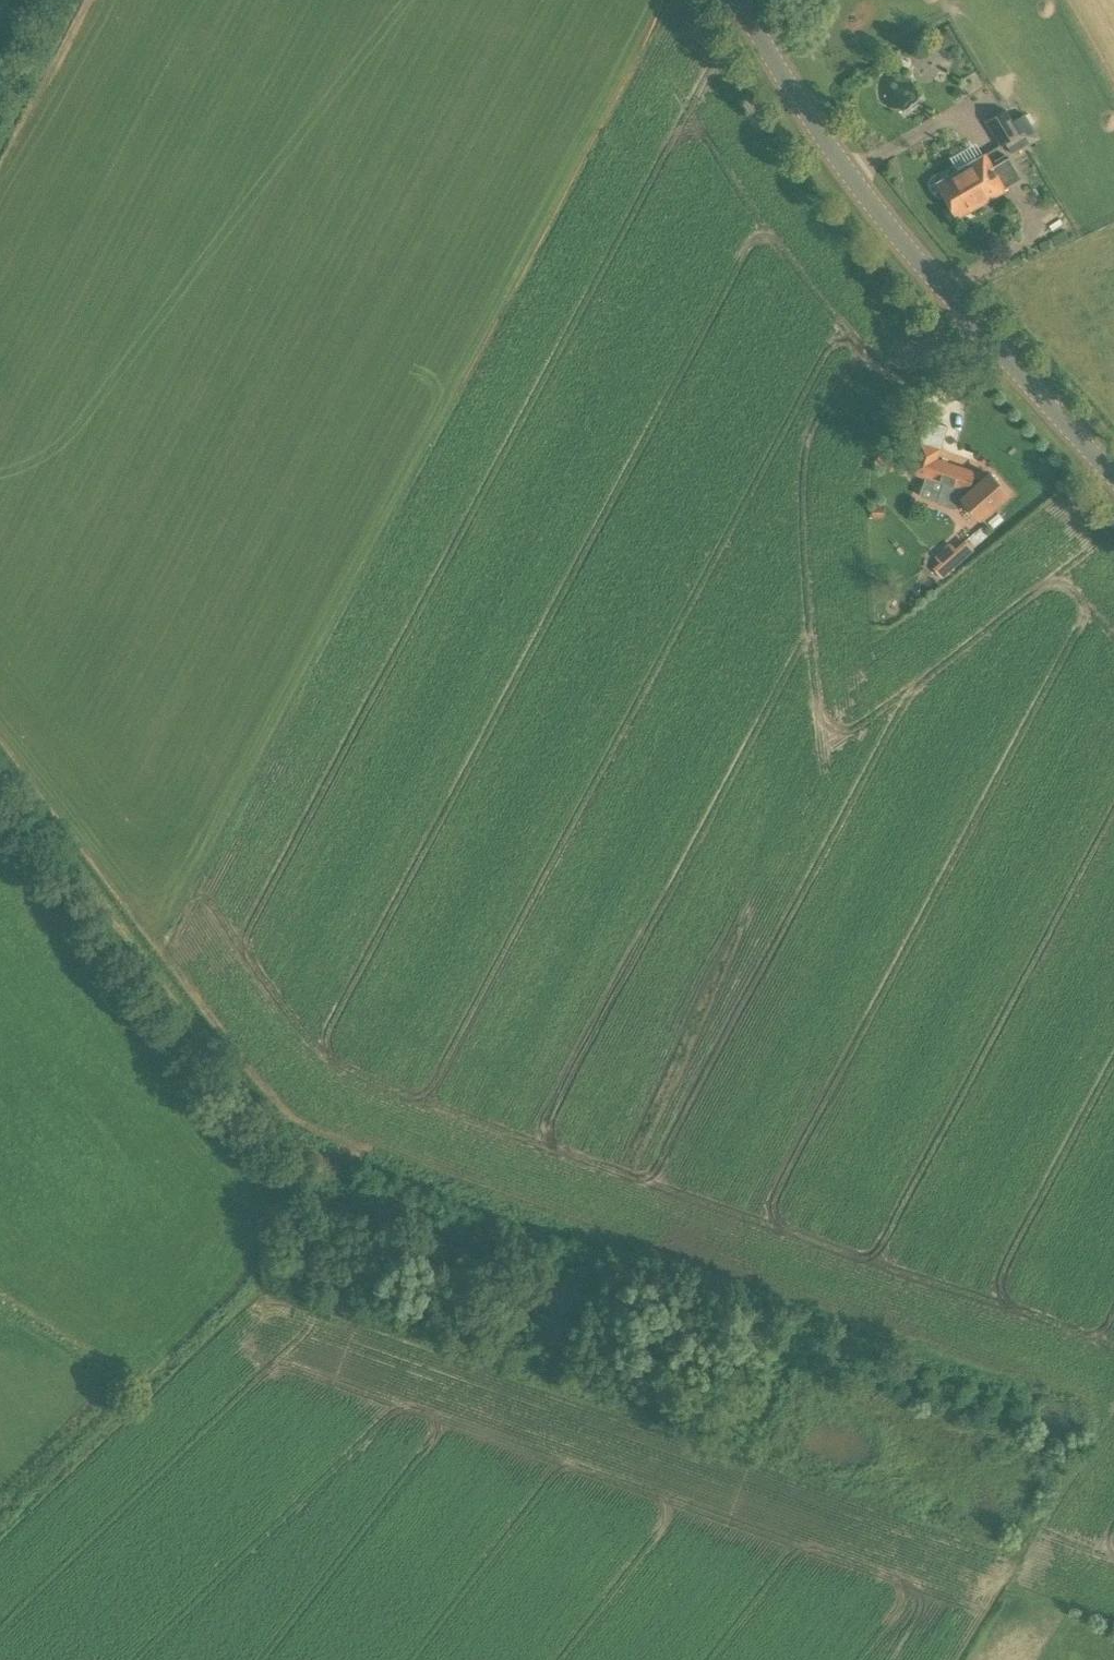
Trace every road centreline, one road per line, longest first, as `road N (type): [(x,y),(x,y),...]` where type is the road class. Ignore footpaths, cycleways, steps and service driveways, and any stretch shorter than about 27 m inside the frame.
road 1 (secondary): [(1113,477),(835,151),(747,0)]

